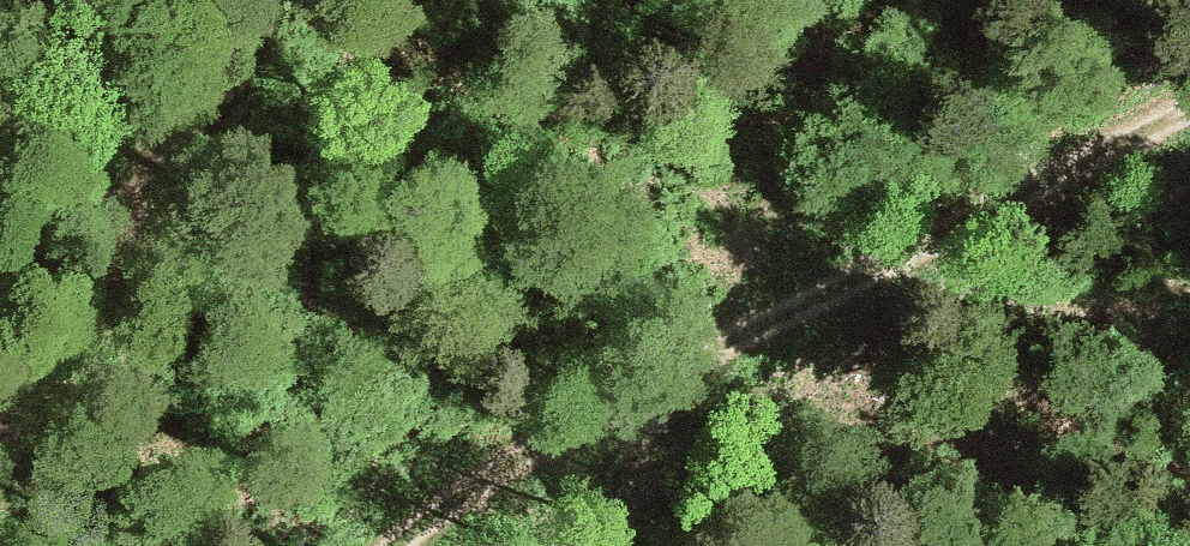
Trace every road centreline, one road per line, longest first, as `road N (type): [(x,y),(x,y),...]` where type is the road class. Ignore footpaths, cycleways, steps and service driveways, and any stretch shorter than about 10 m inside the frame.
road 1 (track): [(1189,91),(841,296),(471,545)]
road 2 (track): [(0,423),(260,0)]
road 3 (track): [(711,386),(674,545)]

